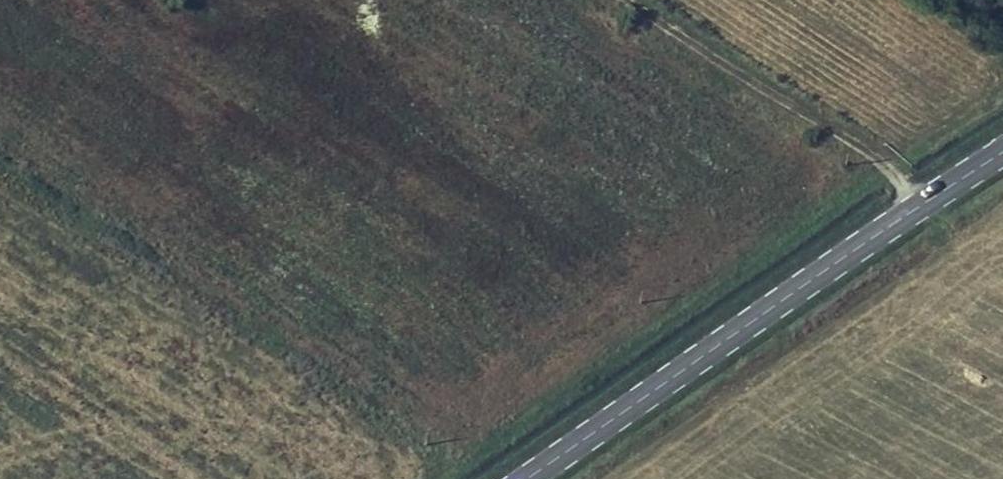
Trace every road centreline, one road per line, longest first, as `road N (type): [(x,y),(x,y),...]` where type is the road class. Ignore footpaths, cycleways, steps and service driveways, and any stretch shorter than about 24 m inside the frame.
road 1 (secondary): [(526,478),(1002,151)]

